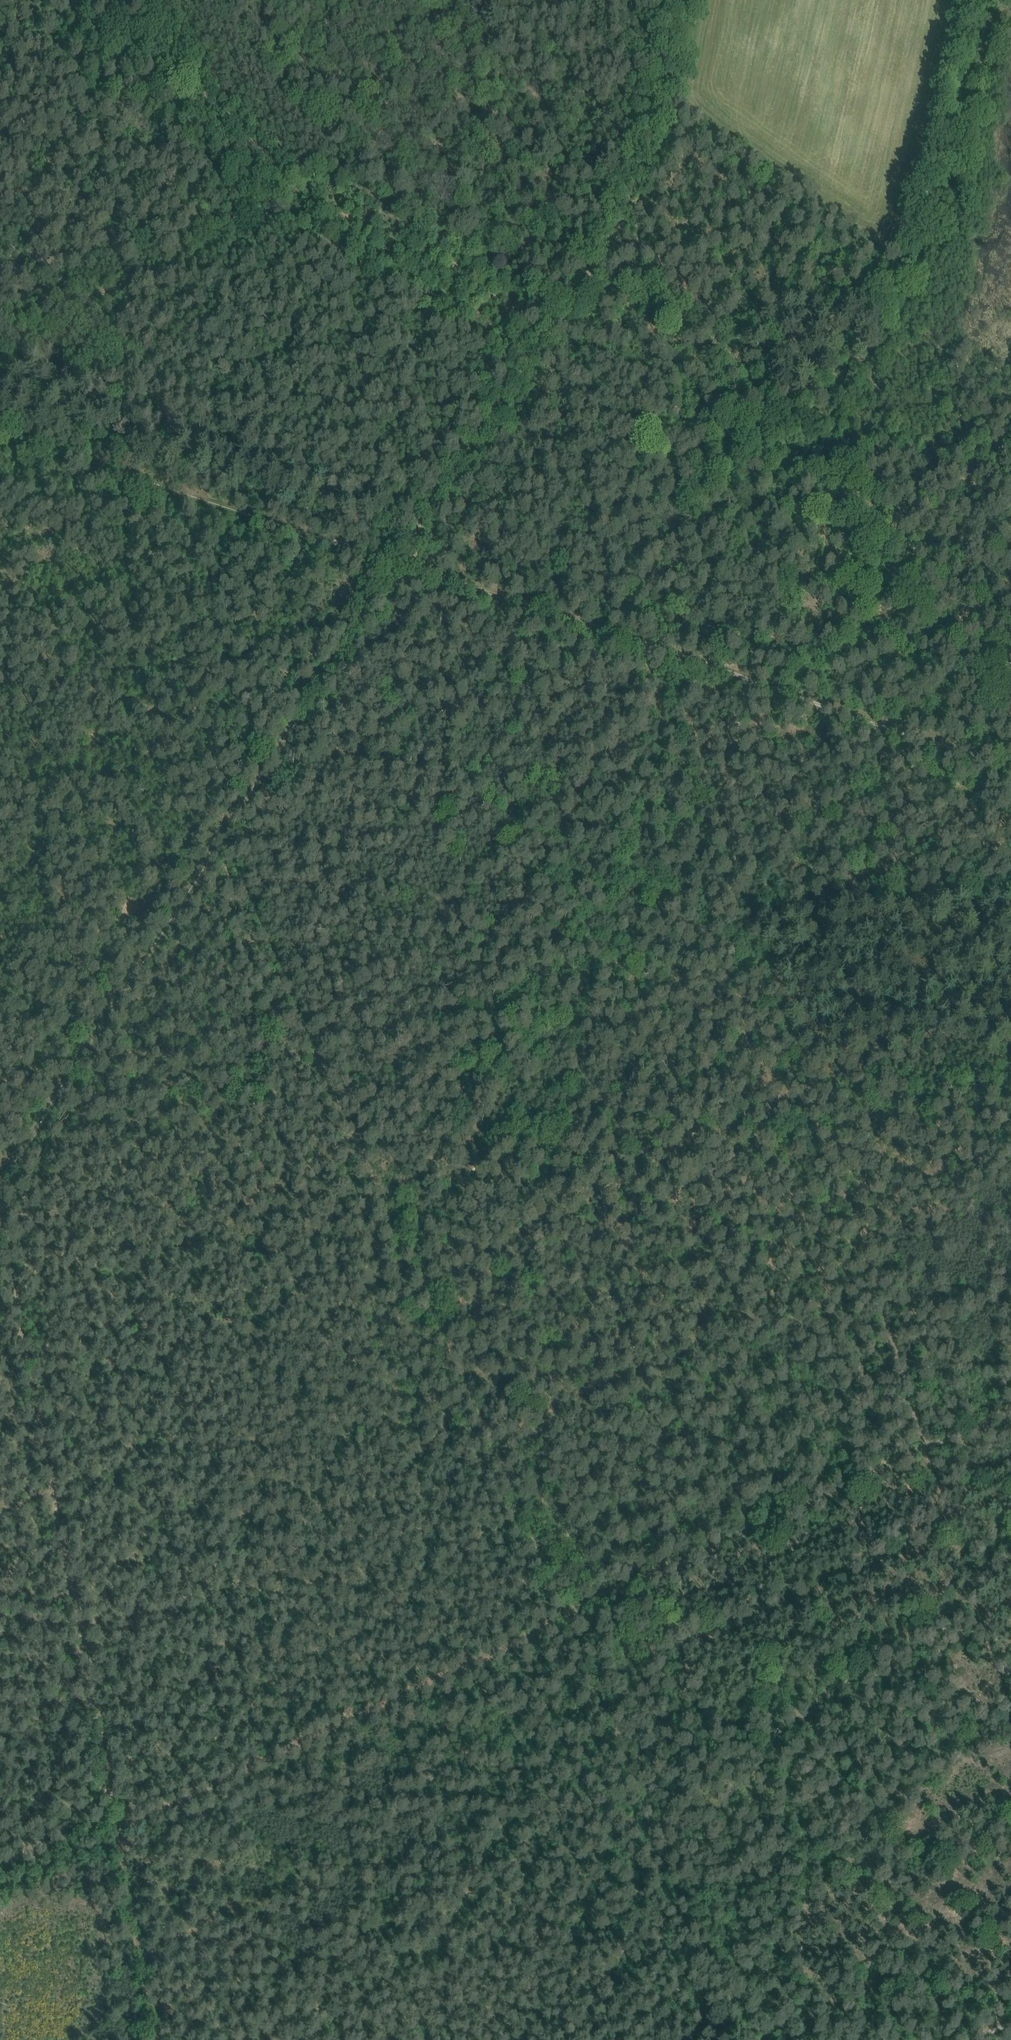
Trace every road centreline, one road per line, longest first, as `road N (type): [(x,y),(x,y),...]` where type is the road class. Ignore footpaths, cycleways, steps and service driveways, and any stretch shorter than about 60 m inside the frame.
road 1 (track): [(1010,1707),(672,654)]
road 2 (track): [(0,428),(960,752),(1010,755)]
road 3 (track): [(0,1180),(528,363)]
road 4 (track): [(1010,1409),(130,1823)]
road 5 (track): [(161,2039),(130,1823),(0,1198)]
road 6 (track): [(574,1615),(223,837)]
road 7 (track): [(0,347),(247,219),(280,212),(528,363)]
road 8 (track): [(809,215),(763,407),(1010,720)]
road 9 (track): [(528,363),(621,224),(652,113)]
road 10 (track): [(652,113),(809,215)]

